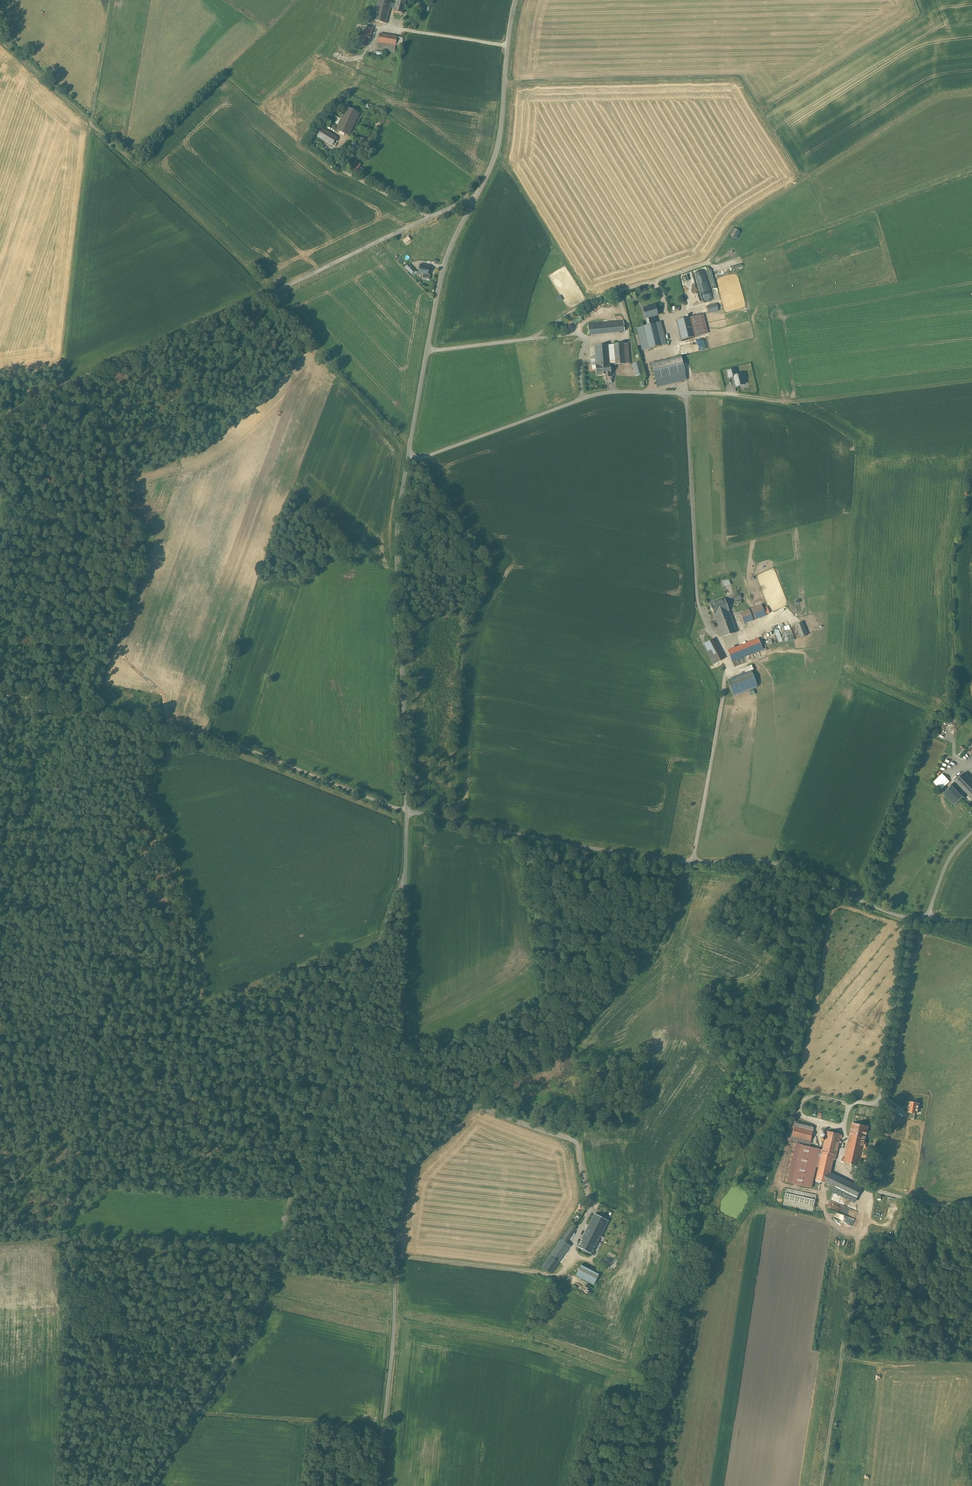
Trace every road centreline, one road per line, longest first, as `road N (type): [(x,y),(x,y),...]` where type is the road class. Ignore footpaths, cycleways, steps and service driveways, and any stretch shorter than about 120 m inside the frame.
road 1 (unclassified): [(143,1485),(252,1329),(288,1200),(405,881)]
road 2 (unclassified): [(378,1485),(400,1187),(405,881)]
road 3 (unclassified): [(408,812),(583,850),(763,860),(900,917),(971,924)]
road 4 (unclassified): [(410,456),(423,458),(605,392),(794,404),(971,382)]
road 5 (track): [(0,409),(474,202)]
road 6 (track): [(0,691),(230,740),(408,812)]
road 7 (unclassified): [(428,351),(444,267),(501,140),(517,0)]
road 8 (unclassified): [(408,812),(392,559),(410,456)]
road 9 (track): [(821,1485),(870,1189)]
road 10 (unclassified): [(428,351),(530,338),(595,298),(708,264)]
road 11 (track): [(197,1410),(384,1429)]
road 12 (track): [(394,1256),(554,1276)]

